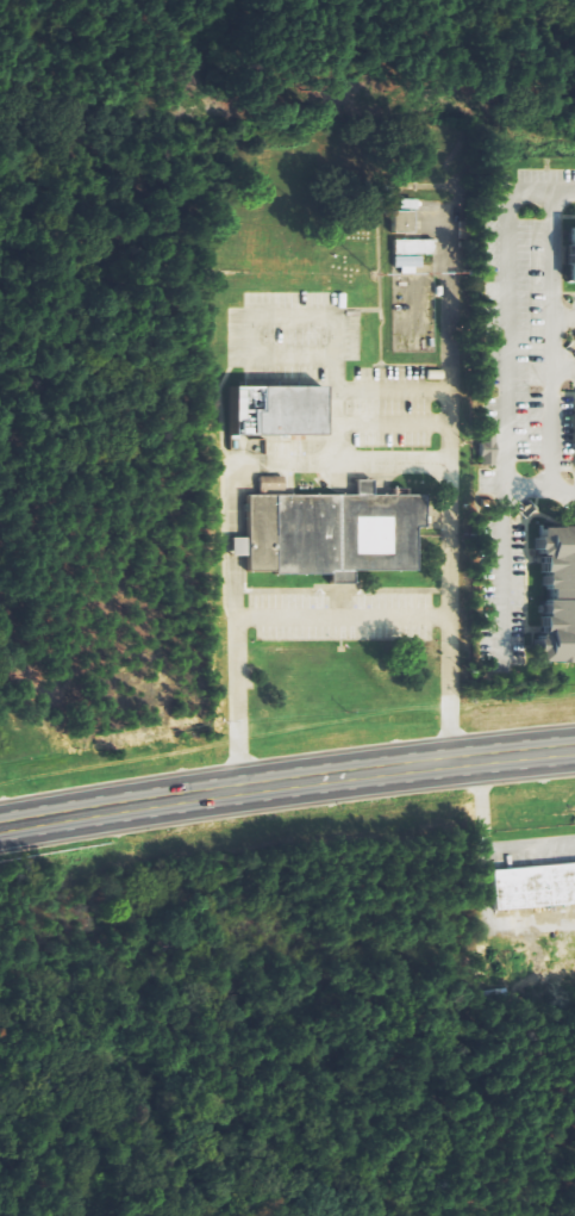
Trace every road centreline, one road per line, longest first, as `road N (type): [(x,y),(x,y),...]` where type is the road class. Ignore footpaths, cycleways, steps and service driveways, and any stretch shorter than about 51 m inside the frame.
road 1 (secondary): [(0,827),(163,799),(574,749)]

